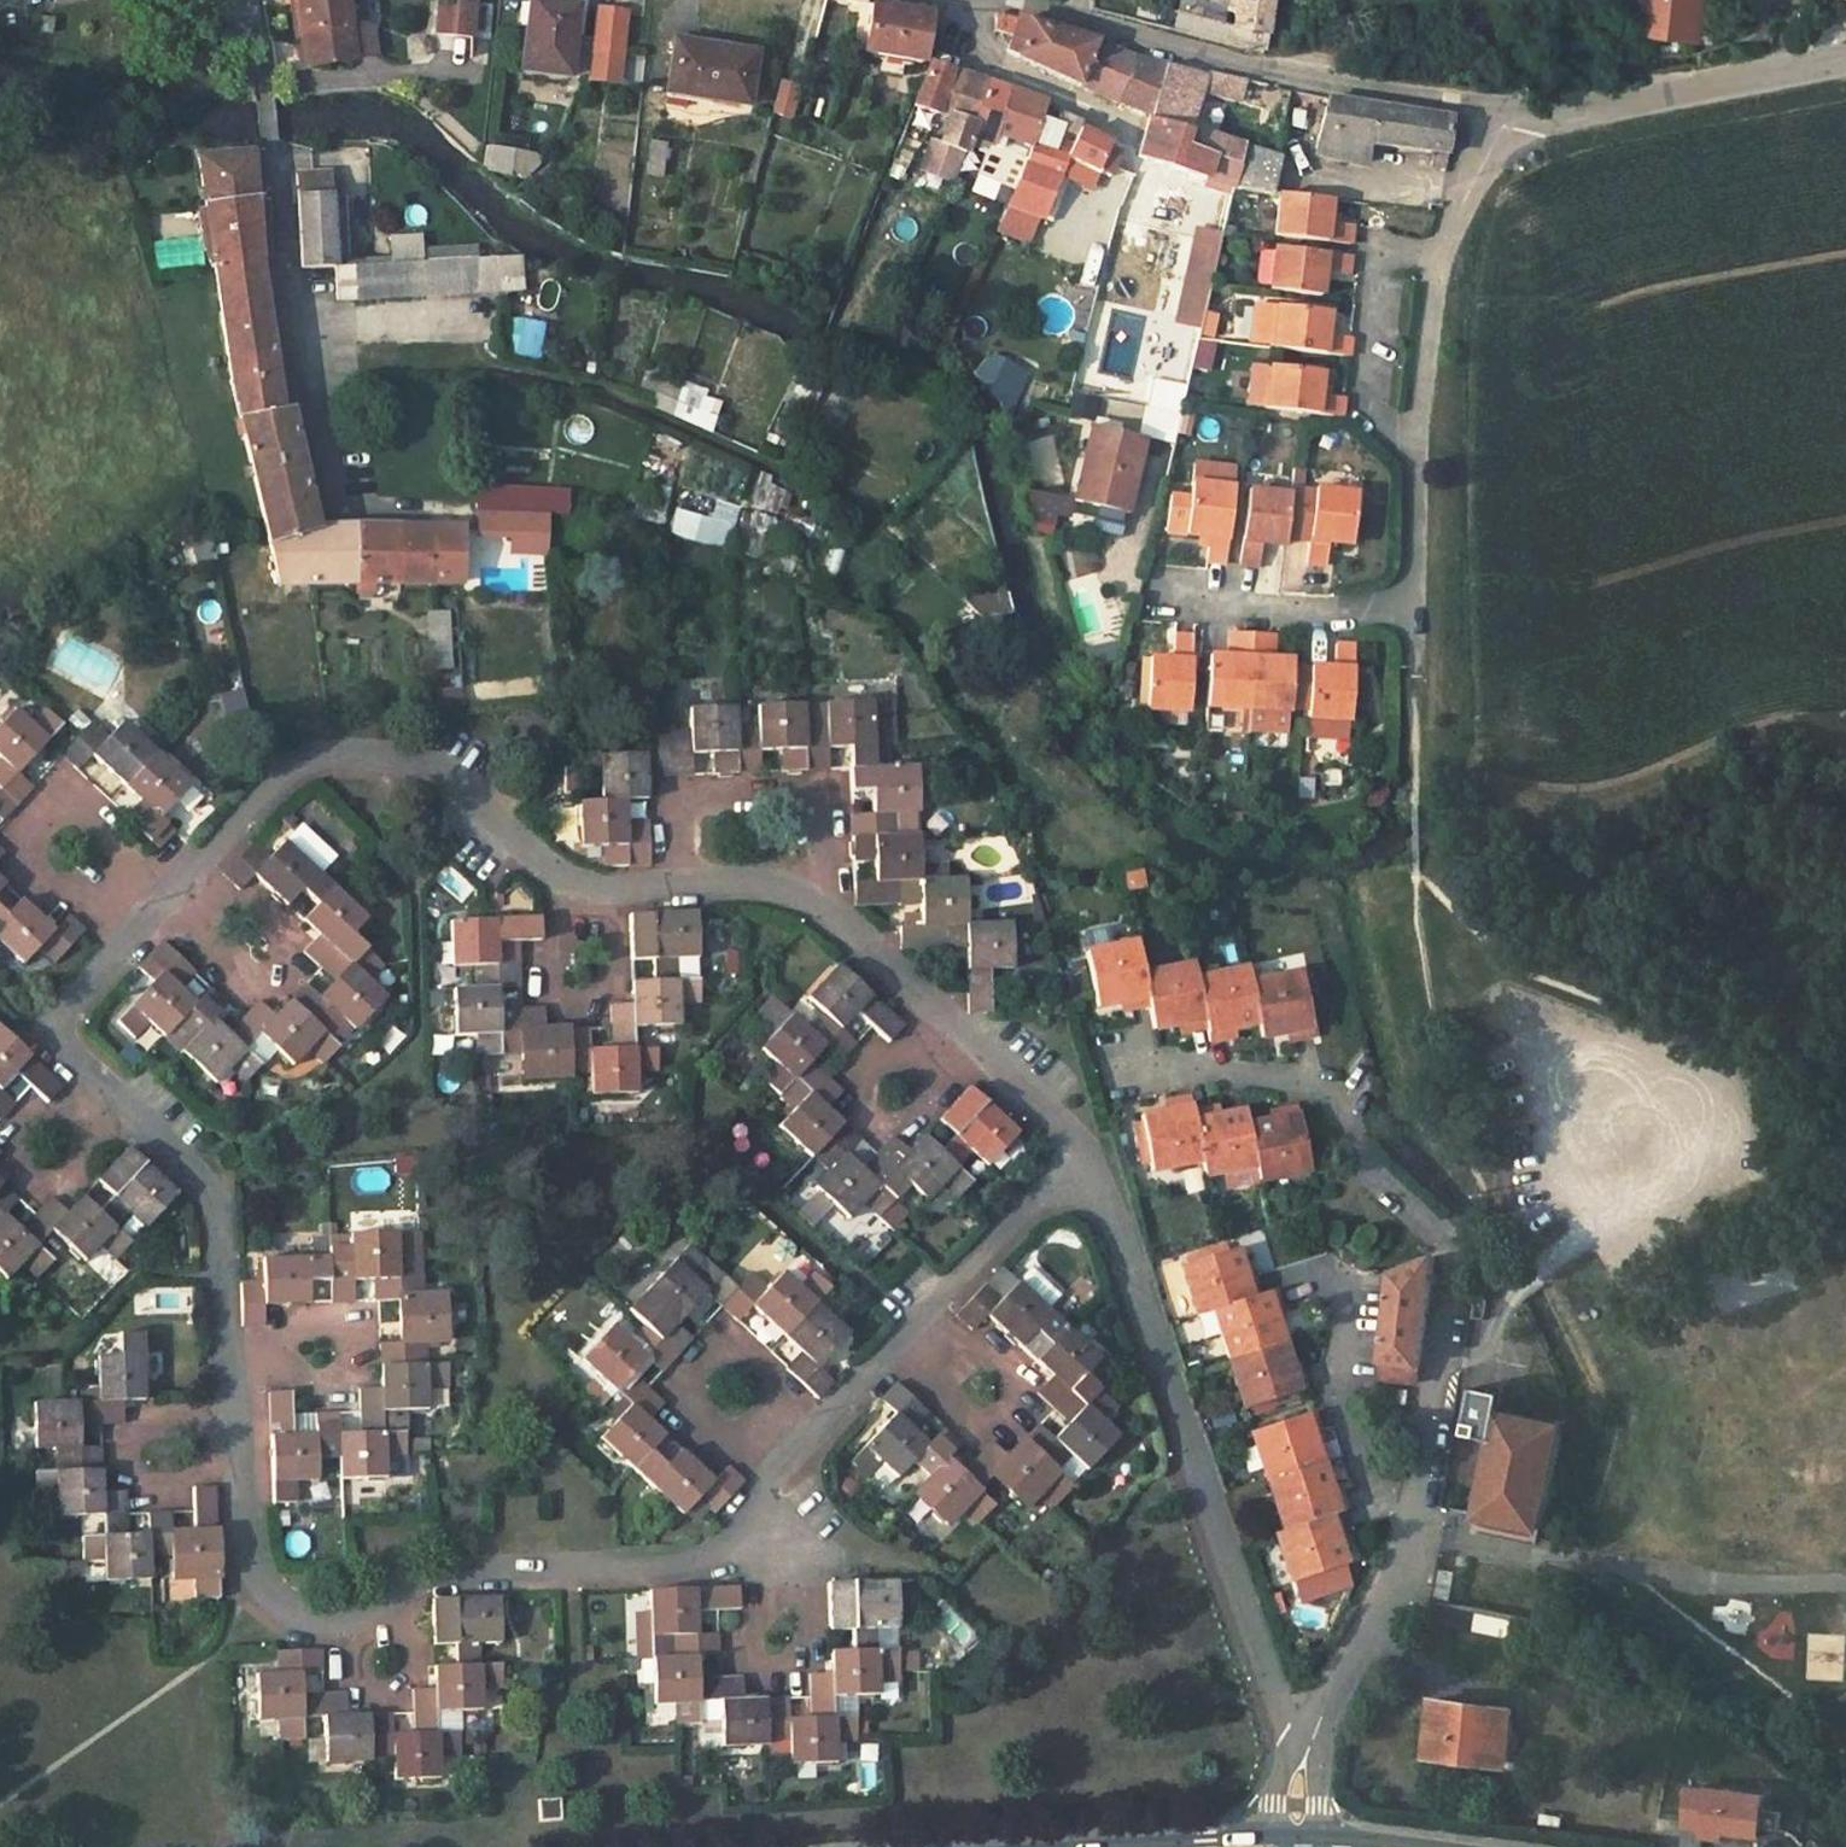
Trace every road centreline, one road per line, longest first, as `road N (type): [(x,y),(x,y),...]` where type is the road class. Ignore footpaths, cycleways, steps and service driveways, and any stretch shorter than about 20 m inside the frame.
road 1 (residential): [(1077,1140),(713,1551),(679,1566),(456,1575),(303,1625),(252,1597),(238,1552),(210,1216),(195,1169),(54,1040),(52,1017),(281,771),(324,760),(435,782),(569,892),(831,909),(1070,1121)]
road 2 (residential): [(1116,1064),(1273,1083),(1342,1107),(1381,1184),(1449,1250),(1420,1522)]
road 3 (residential): [(1077,1140),(1296,1760)]
road 4 (unclassified): [(967,0),(1221,66),(1513,114)]
road 5 (residential): [(1513,114),(1452,225),(1433,290),(1410,615)]
road 6 (residential): [(339,497),(289,279),(244,0)]
road 7 (unclassified): [(1513,114),(1845,62)]
road 8 (residential): [(1549,1564),(1635,1578),(1845,1574)]
road 9 (residential): [(1336,1280),(1333,1366),(1349,1438),(1379,1498),(1420,1522)]
road 10 (residential): [(1420,1522),(1296,1760)]
road 11 (residential): [(1159,596),(1410,615)]
road 12 (residential): [(960,0),(965,35),(989,57),(1121,120)]
road 13 (residential): [(1420,1522),(1549,1564)]

